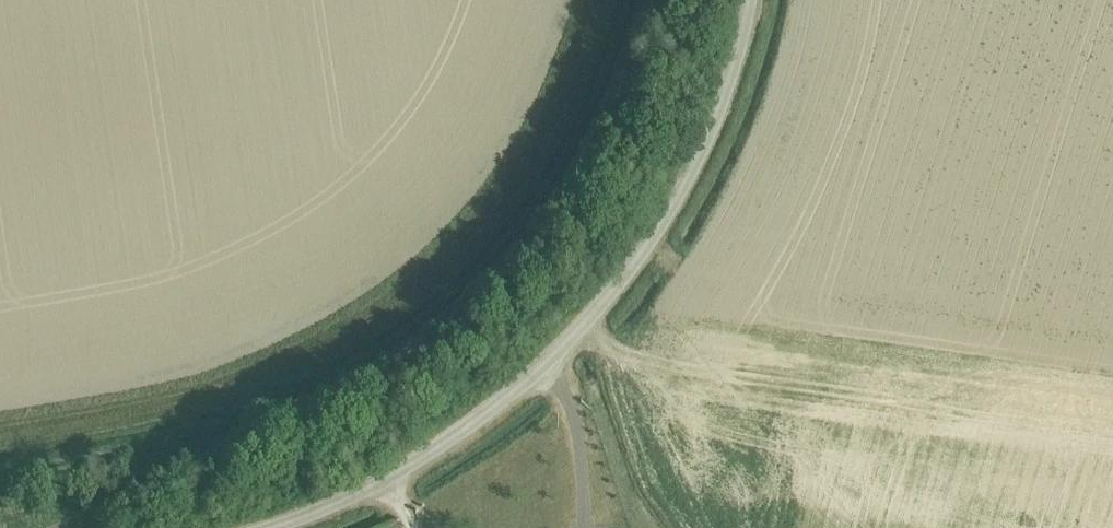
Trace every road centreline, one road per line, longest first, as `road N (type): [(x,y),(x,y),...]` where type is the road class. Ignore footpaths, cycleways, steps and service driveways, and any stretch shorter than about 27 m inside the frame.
road 1 (track): [(59,527),(276,426),(458,307),(554,198),(598,118),(644,0)]
road 2 (unclassified): [(274,527),(336,506),(482,424),(613,298),(663,226),(711,125),(745,0)]

